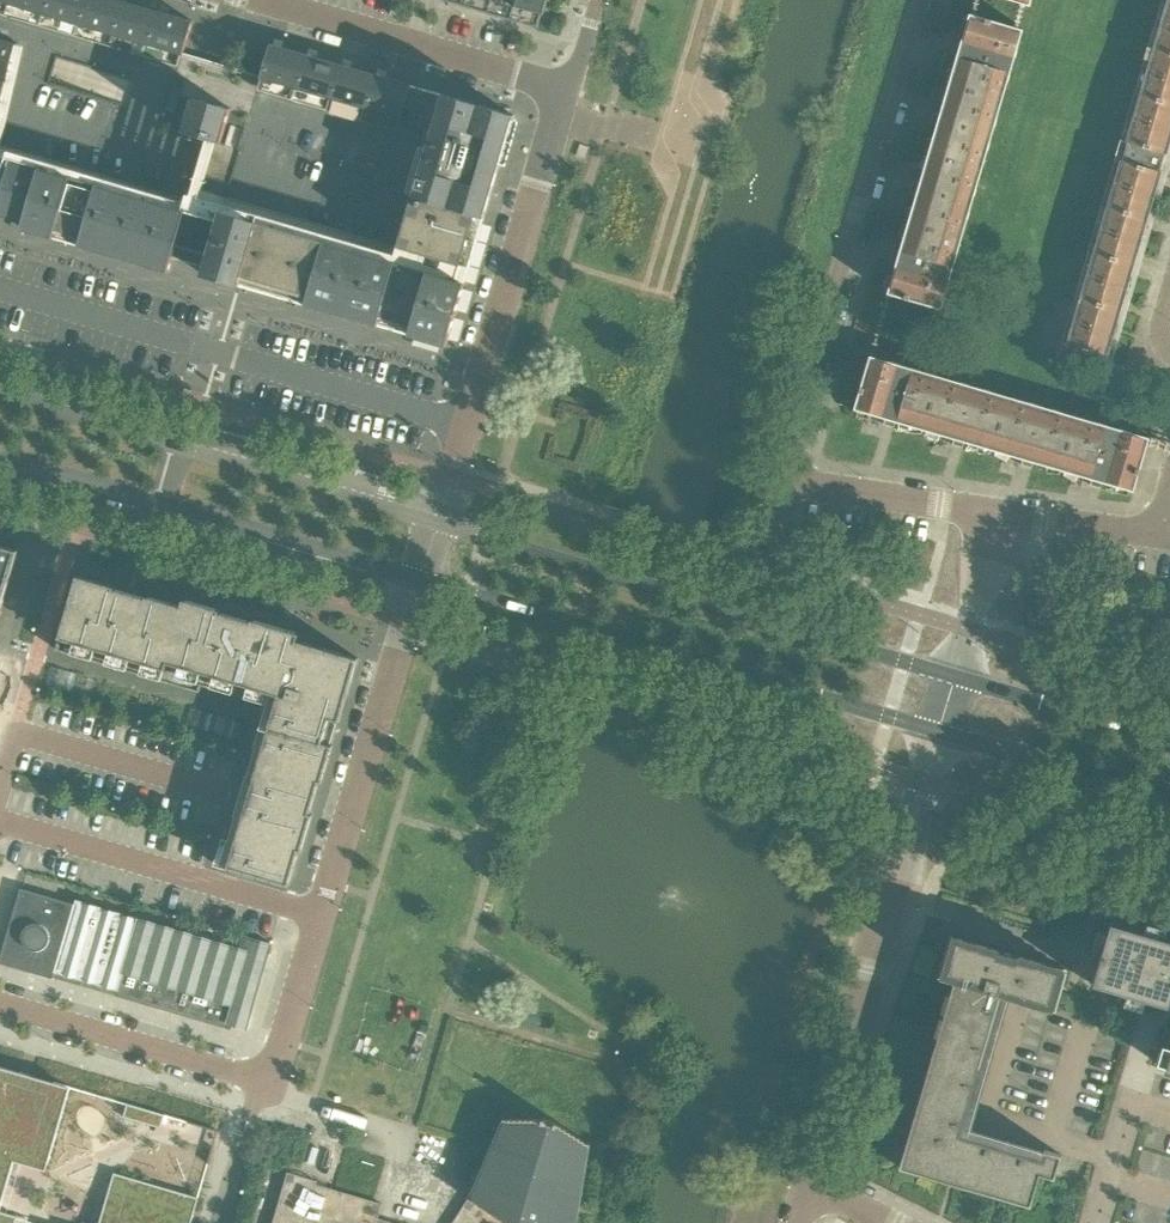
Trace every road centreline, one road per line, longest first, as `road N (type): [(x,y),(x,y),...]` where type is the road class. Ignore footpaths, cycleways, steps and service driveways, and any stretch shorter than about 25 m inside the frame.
road 1 (residential): [(1000,512),(799,480),(783,467),(920,0)]
road 2 (secondary): [(419,578),(935,734)]
road 3 (secondary): [(954,675),(440,523)]
road 4 (secondary): [(440,523),(51,409),(0,382)]
road 5 (residential): [(568,87),(440,523)]
road 6 (residential): [(0,1002),(259,1077),(277,1060),(319,912)]
road 7 (secondary): [(0,456),(419,578)]
road 8 (residential): [(319,912),(419,578)]
road 9 (residential): [(319,912),(0,822)]
road 10 (residential): [(899,878),(809,1176)]
road 11 (residential): [(568,87),(270,0)]
road 12 (secondary): [(935,734),(1169,808)]
road 13 (secondary): [(1169,737),(954,675)]
road 14 (residential): [(16,730),(220,791)]
road 15 (residential): [(954,675),(1000,512)]
road 16 (residential): [(1158,535),(1000,512)]
road 17 (residential): [(899,878),(935,734)]

